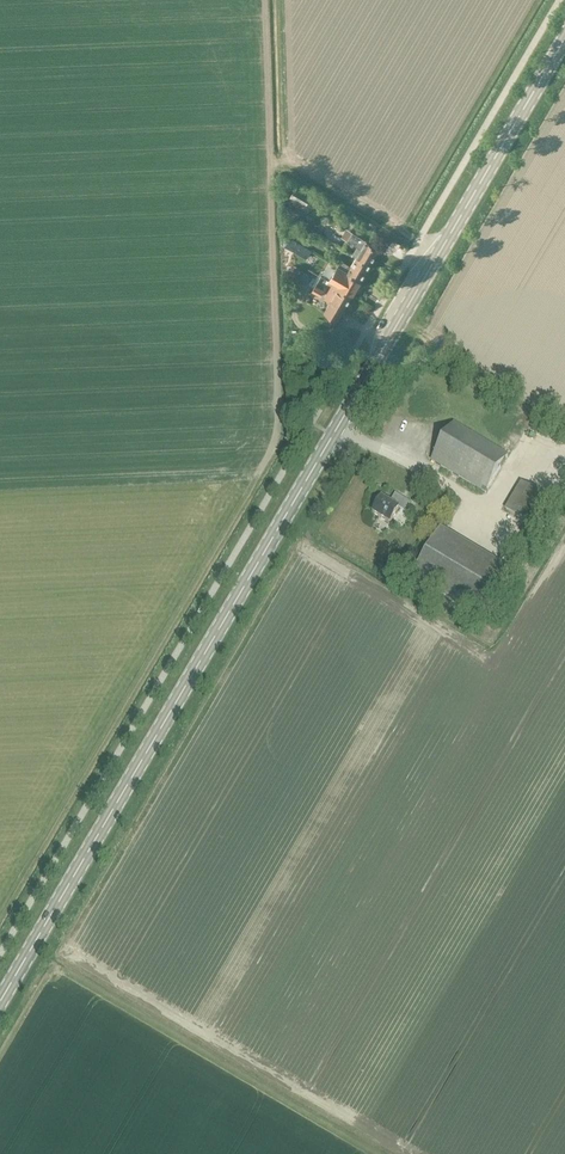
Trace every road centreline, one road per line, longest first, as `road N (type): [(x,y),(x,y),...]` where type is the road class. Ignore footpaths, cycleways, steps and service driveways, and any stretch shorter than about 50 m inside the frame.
road 1 (primary): [(0,1001),(564,39)]

